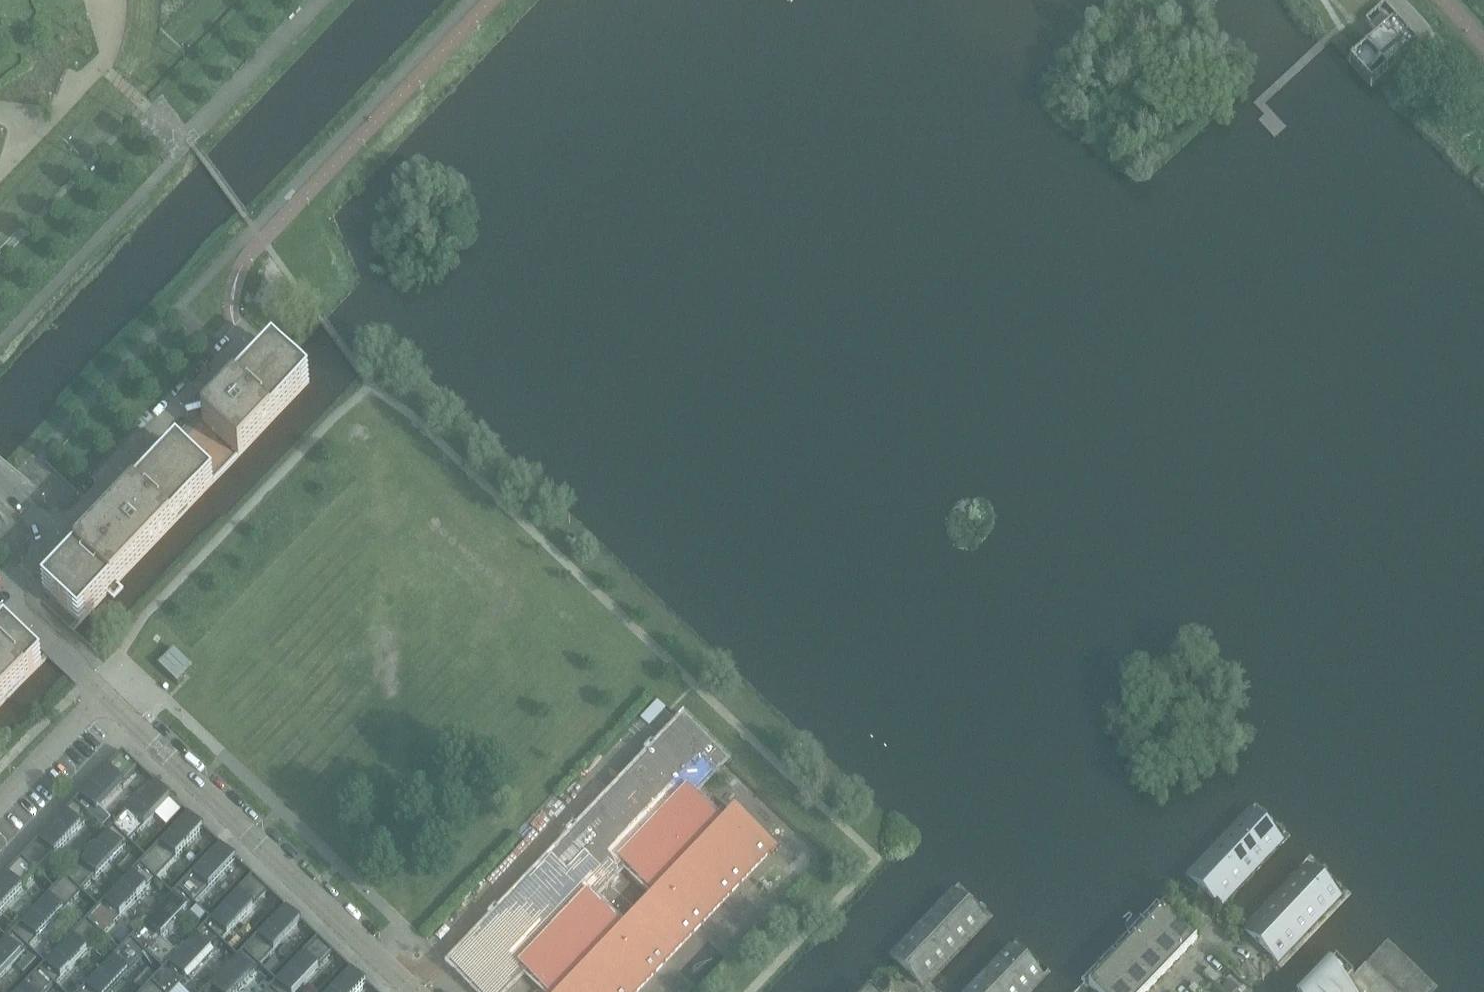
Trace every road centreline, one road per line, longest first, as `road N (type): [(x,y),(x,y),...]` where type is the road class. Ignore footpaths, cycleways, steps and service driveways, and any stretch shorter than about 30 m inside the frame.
road 1 (residential): [(416,991),(105,695)]
road 2 (residential): [(55,542),(249,338)]
road 3 (residential): [(0,803),(105,695)]
road 4 (residential): [(105,695),(2,597)]

